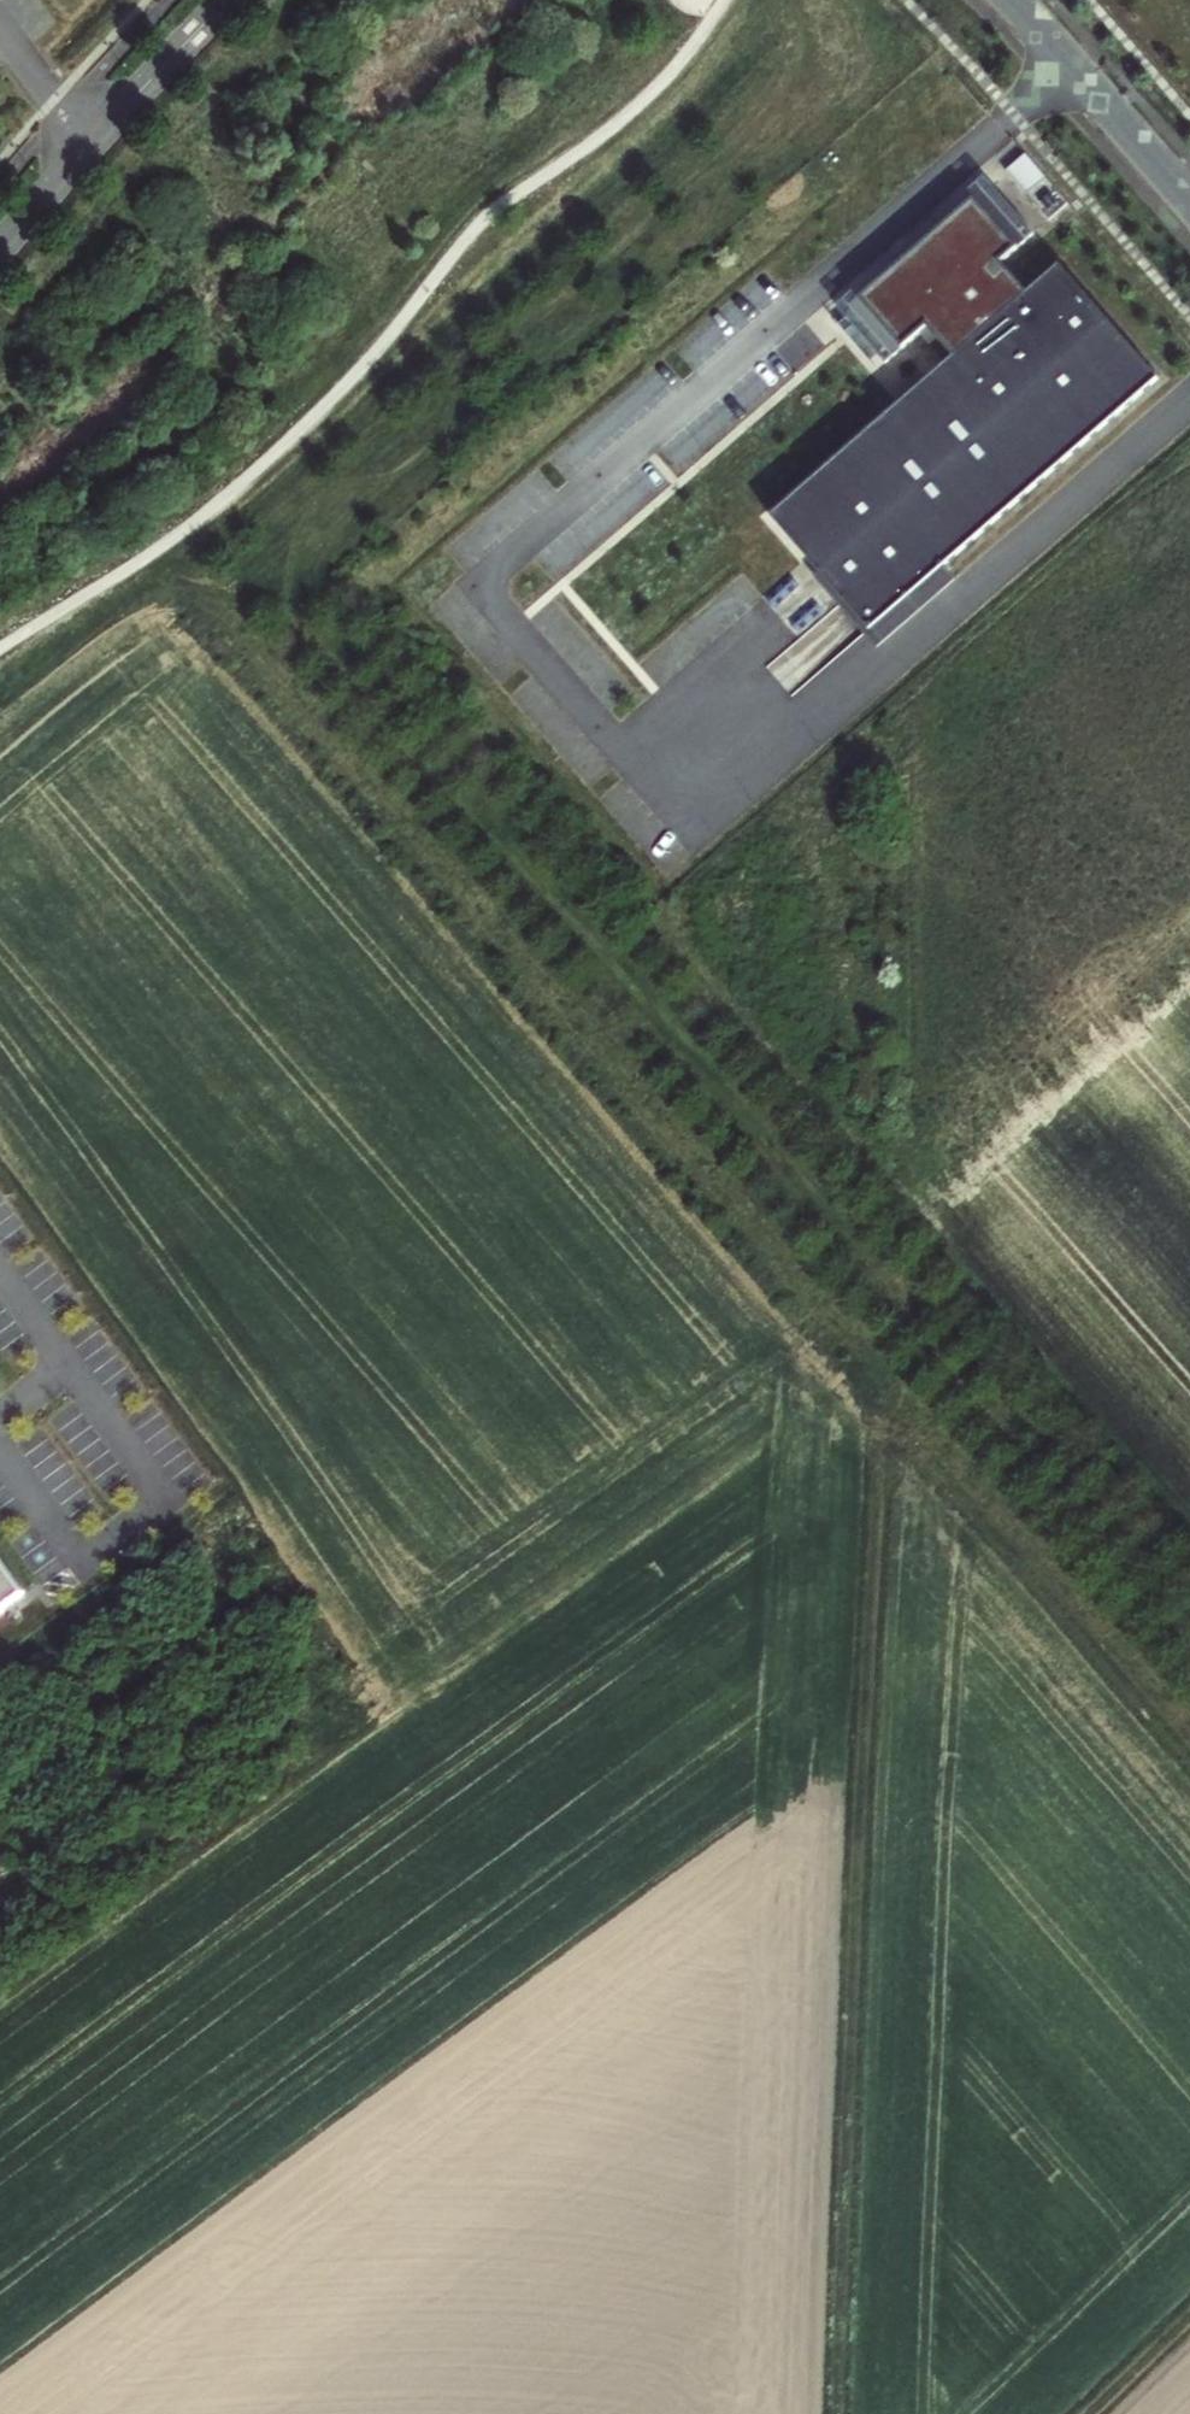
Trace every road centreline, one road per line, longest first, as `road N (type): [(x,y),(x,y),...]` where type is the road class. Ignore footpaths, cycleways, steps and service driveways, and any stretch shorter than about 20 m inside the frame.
road 1 (residential): [(1014,0),(1189,202)]
road 2 (residential): [(228,0),(93,142)]
road 3 (unclassified): [(0,26),(93,142)]
road 4 (residential): [(93,142),(0,251)]

